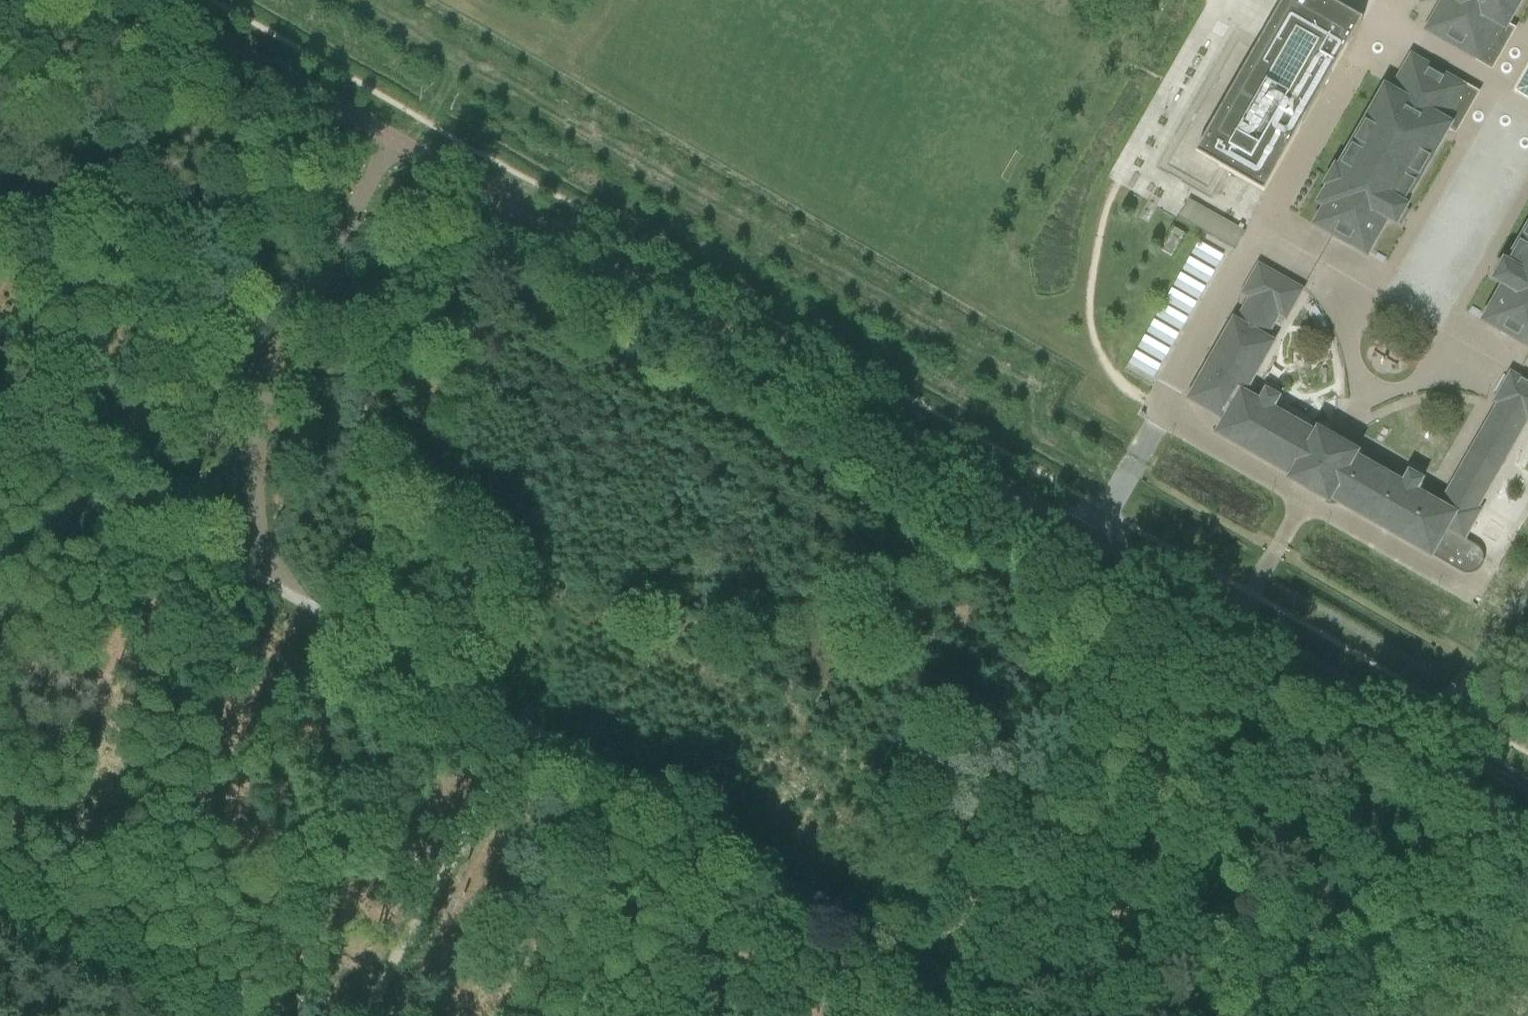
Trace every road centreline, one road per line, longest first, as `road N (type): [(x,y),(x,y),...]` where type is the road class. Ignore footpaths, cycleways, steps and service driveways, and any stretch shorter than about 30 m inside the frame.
road 1 (unclassified): [(1527,790),(731,334)]
road 2 (unclassified): [(402,145),(267,353),(245,423),(247,482),(276,576),(312,611),(521,726)]
road 3 (unclassified): [(521,726),(999,1015)]
road 4 (unclassified): [(521,726),(731,334)]
road 5 (unclassified): [(731,334),(402,145)]
road 6 (unclassified): [(357,1015),(521,726)]
road 7 (unclassified): [(402,145),(148,0)]
road 8 (unclassified): [(0,893),(214,1015)]
road 9 (unclassified): [(1451,1015),(1527,891)]

